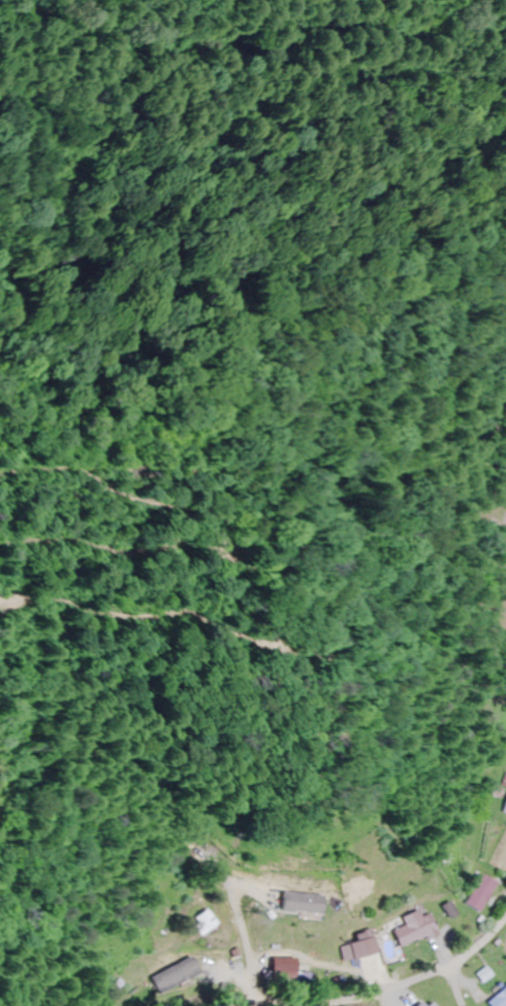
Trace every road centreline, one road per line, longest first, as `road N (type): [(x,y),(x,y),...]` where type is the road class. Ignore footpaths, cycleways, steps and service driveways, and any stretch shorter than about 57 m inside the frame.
road 1 (residential): [(252,1005),(291,989),(455,963),(505,856)]

